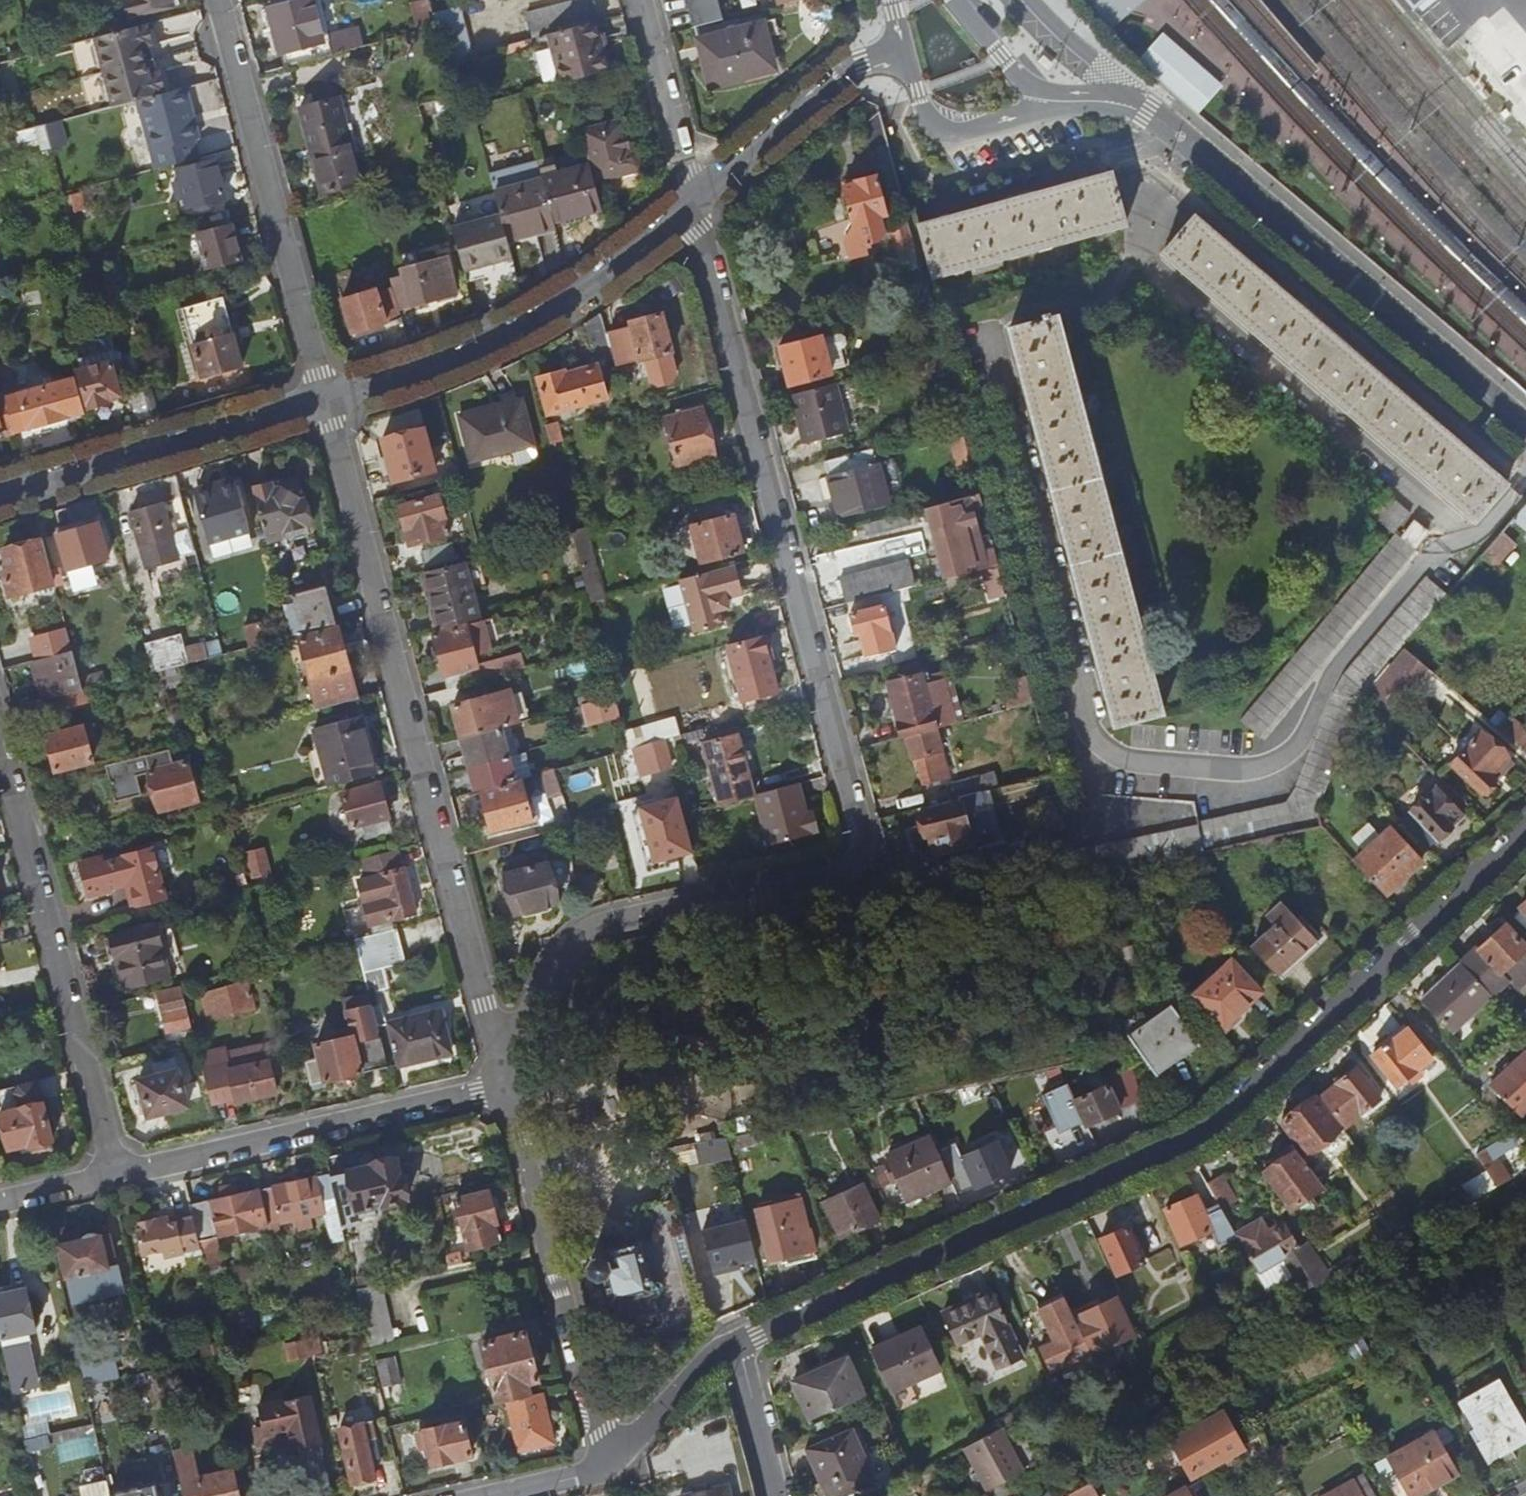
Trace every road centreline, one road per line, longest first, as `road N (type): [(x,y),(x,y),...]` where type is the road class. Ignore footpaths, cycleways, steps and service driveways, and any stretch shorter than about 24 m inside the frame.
road 1 (residential): [(695,201),(864,851),(840,874),(588,935),(550,975),(500,1080)]
road 2 (residential): [(1525,833),(1217,1123),(738,1343)]
road 3 (residential): [(319,405),(500,1080)]
road 4 (residential): [(1525,426),(1149,112),(1105,99)]
road 5 (residential): [(0,737),(115,1176)]
road 6 (residential): [(695,201),(515,331),(319,405)]
road 7 (residential): [(213,0),(319,405)]
road 8 (residential): [(500,1080),(608,1464)]
road 9 (residential): [(115,1176),(500,1080)]
road 10 (residential): [(319,405),(0,494)]
road 11 (residential): [(904,47),(834,82),(695,201)]
road 12 (residential): [(904,47),(920,98),(946,132),(969,133),(1072,101)]
road 13 (residential): [(642,0),(695,201)]
road 14 (residential): [(738,1343),(608,1464)]
road 15 (residential): [(1072,101),(1025,81),(957,0)]
road 16 (residential): [(774,1495),(738,1343)]
road 17 (residential): [(1105,99),(1094,70),(1023,0)]
road 18 (residential): [(608,1464),(493,1495)]

